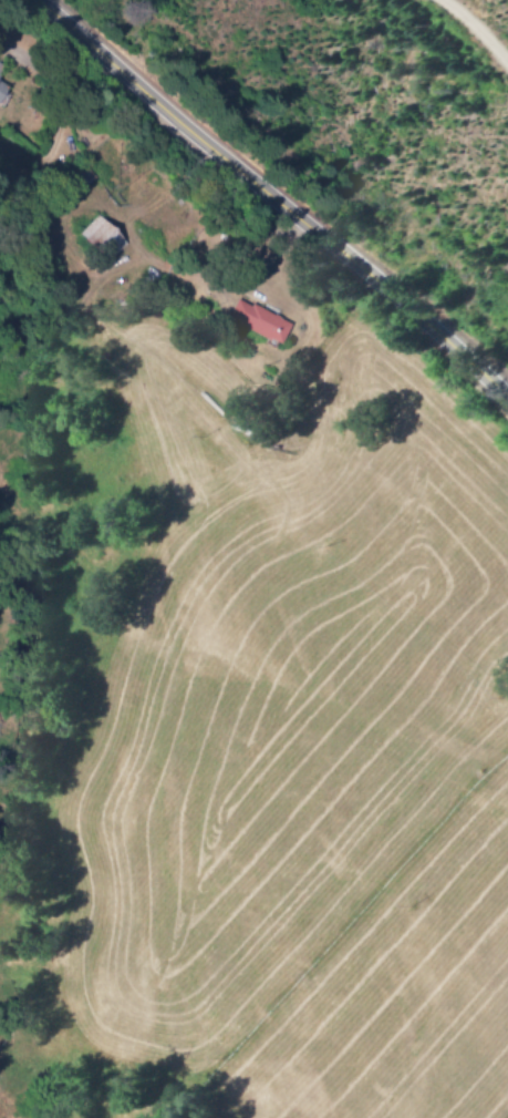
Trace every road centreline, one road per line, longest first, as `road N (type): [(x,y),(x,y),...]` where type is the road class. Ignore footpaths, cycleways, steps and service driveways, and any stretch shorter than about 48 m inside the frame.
road 1 (tertiary): [(28,0),(507,405)]

